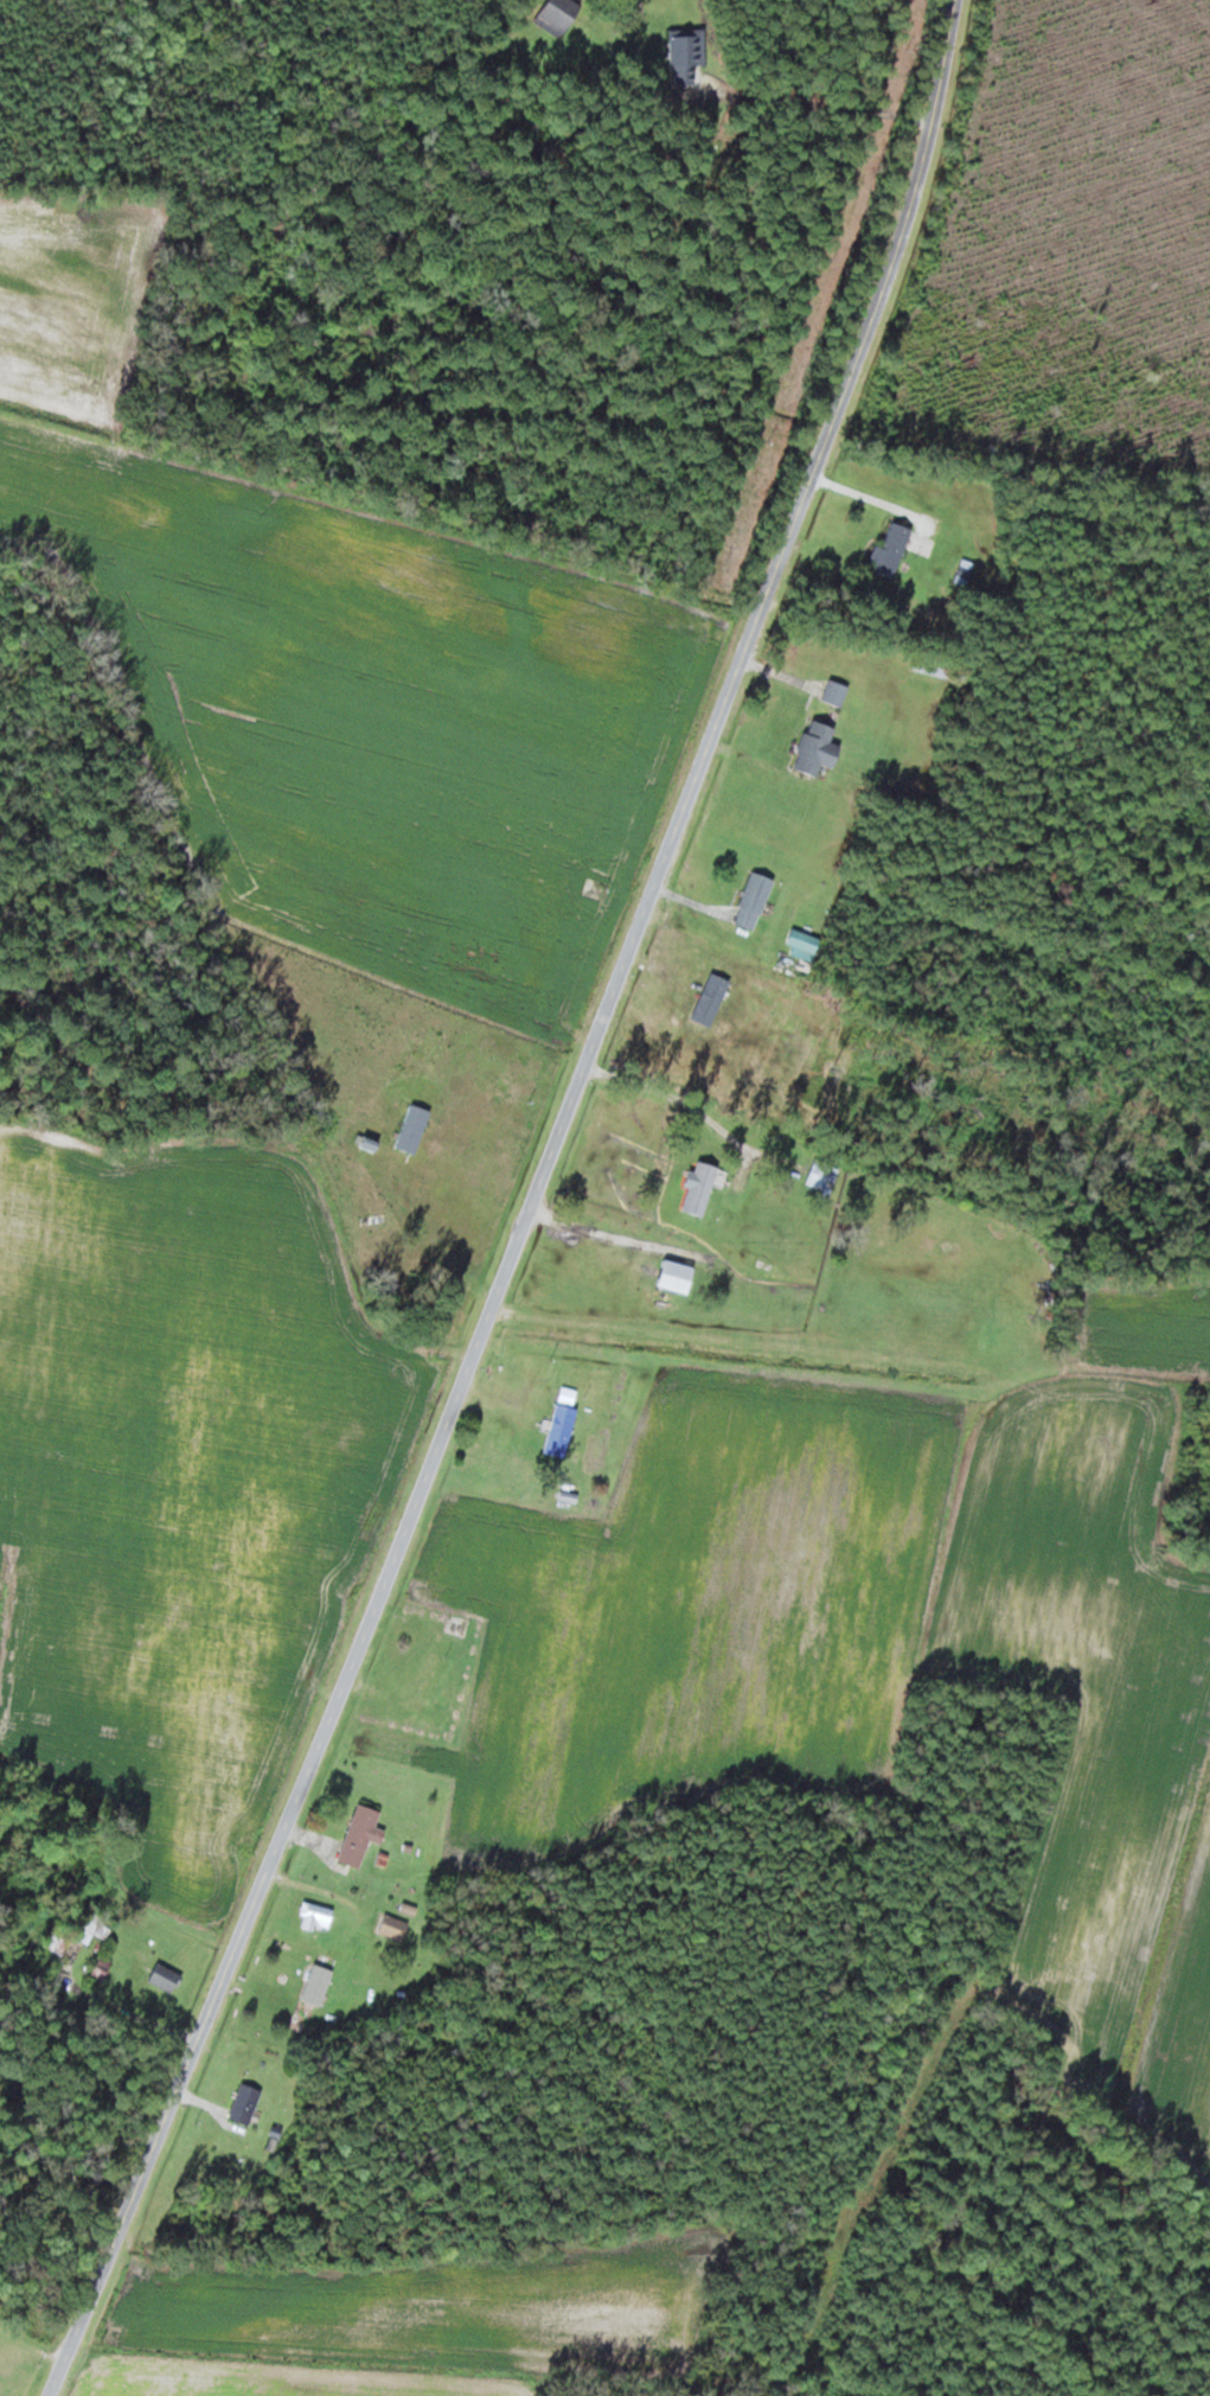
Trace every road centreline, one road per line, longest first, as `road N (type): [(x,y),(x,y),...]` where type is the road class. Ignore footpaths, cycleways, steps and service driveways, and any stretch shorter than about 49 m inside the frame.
road 1 (residential): [(44,2395),(277,1844),(676,836),(913,177),(954,0)]

